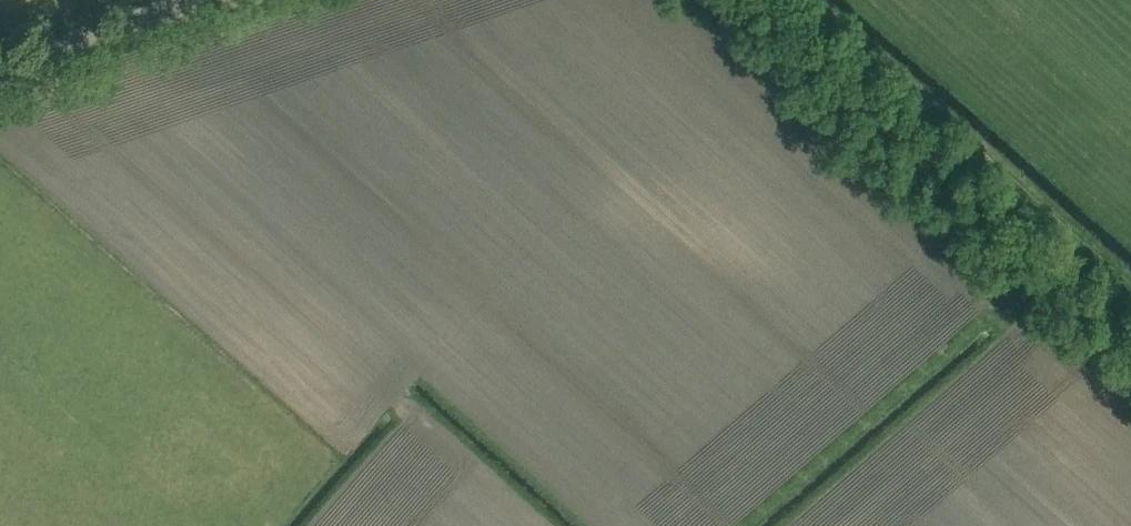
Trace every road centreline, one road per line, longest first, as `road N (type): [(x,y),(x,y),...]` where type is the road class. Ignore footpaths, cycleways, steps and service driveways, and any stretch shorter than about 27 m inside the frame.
road 1 (unclassified): [(0,74),(215,0)]

